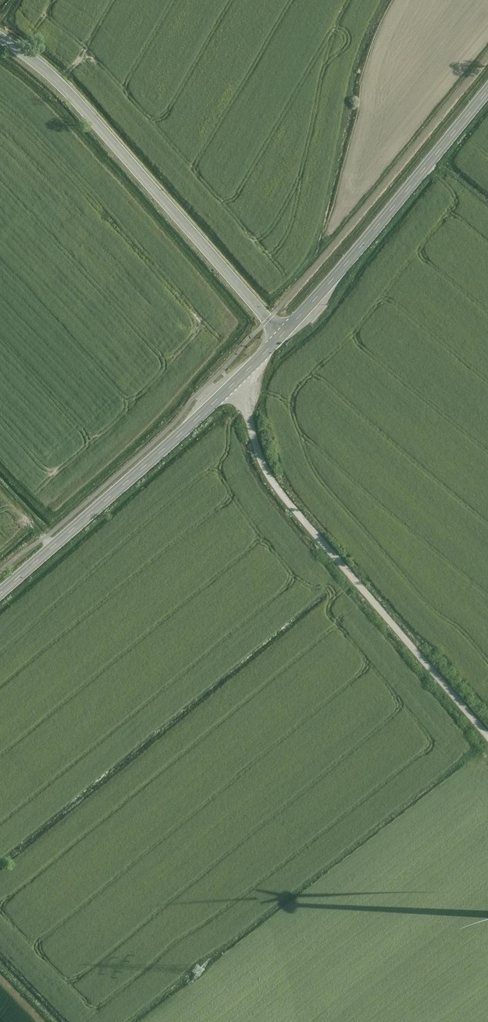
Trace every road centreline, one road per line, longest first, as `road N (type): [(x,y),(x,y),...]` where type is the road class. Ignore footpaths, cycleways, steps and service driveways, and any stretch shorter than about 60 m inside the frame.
road 1 (unclassified): [(487,739),(265,471),(245,372)]
road 2 (tertiary): [(0,39),(82,107),(282,335)]
road 3 (secondary): [(0,594),(245,372)]
road 4 (secondary): [(282,335),(487,91)]

